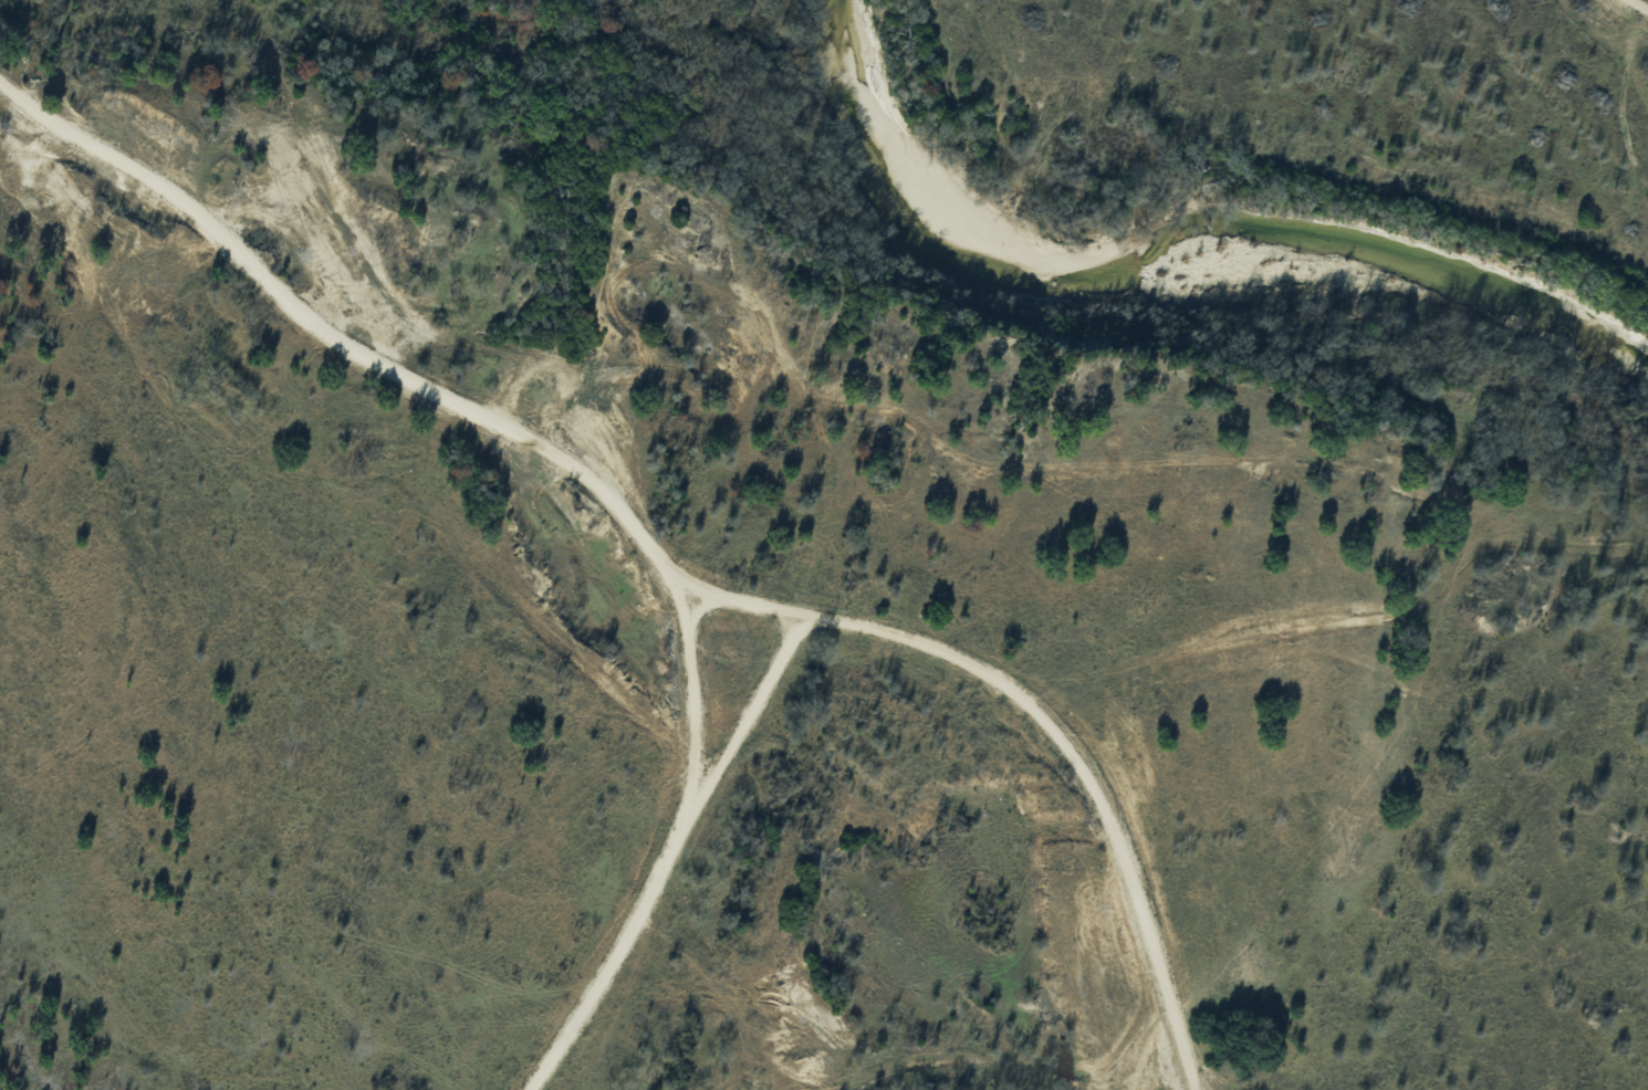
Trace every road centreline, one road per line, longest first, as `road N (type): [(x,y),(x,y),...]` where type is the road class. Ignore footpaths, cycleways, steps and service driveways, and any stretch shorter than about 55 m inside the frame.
road 1 (track): [(0,82),(211,214),(312,328),(590,465),(681,588)]
road 2 (track): [(1204,1089),(1109,779),(1023,683),(912,635),(681,588)]
road 3 (track): [(530,1089),(584,1016),(650,899),(689,808)]
road 4 (track): [(811,616),(689,808)]
road 5 (track): [(681,588),(696,702),(689,808)]

